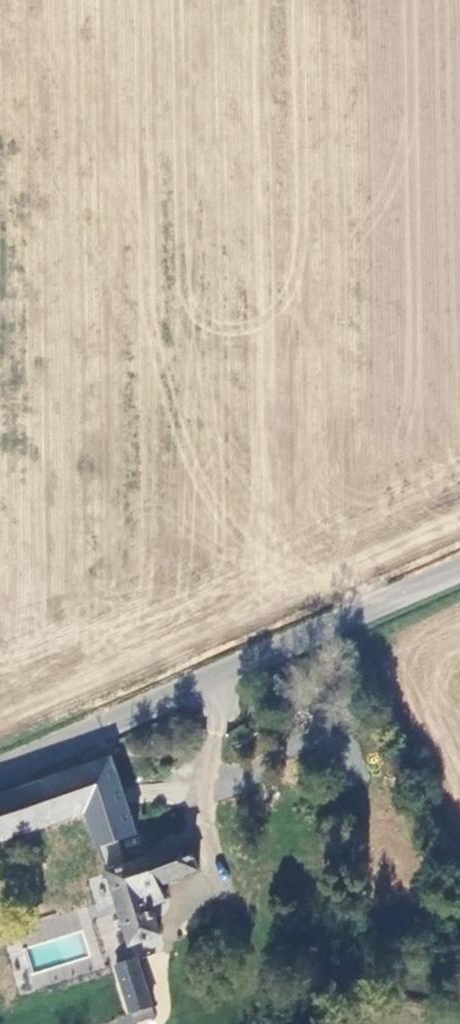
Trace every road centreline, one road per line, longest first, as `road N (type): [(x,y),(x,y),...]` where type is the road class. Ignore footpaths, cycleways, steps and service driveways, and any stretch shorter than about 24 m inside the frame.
road 1 (tertiary): [(459,568),(0,769)]

